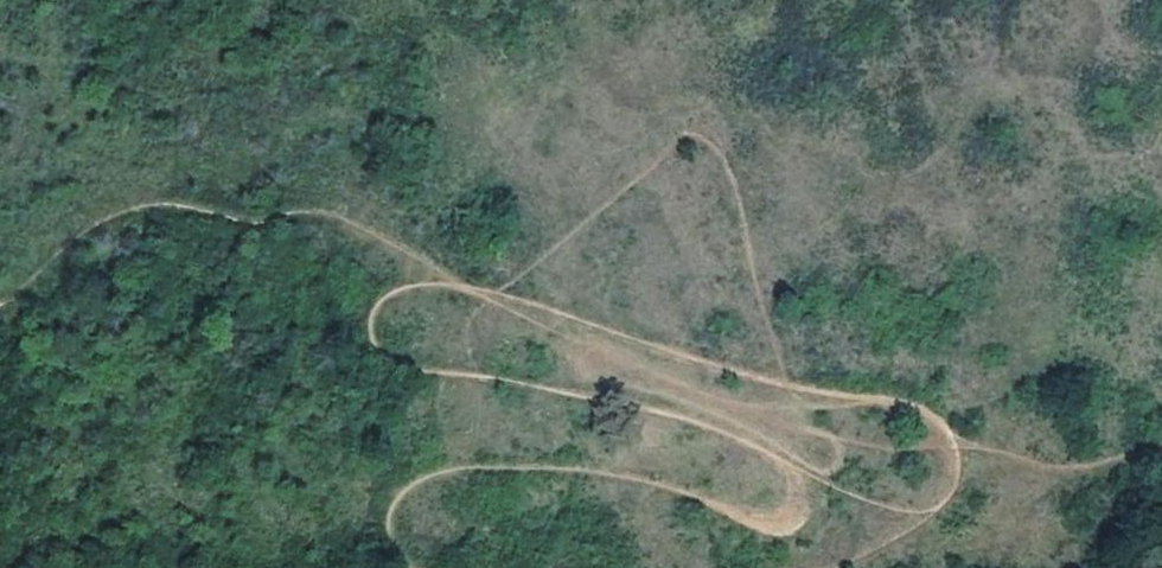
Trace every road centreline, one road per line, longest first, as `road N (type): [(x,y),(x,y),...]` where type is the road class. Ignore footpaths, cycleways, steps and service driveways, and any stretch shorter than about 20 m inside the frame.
road 1 (track): [(952,440),(893,450),(757,423),(532,325),(419,256),(337,221),(181,208),(123,211),(72,239),(0,303)]
road 2 (track): [(409,567),(399,538),(407,492),(469,469),(650,480),(714,511),(777,525),(801,499),(792,462),(734,435),(596,393),(404,367),(368,341),(377,316)]
road 3 (track): [(402,302),(476,291),(668,356),(879,400),(952,440),(947,477),(919,513),(854,567)]
road 4 (track): [(919,513),(792,462)]

